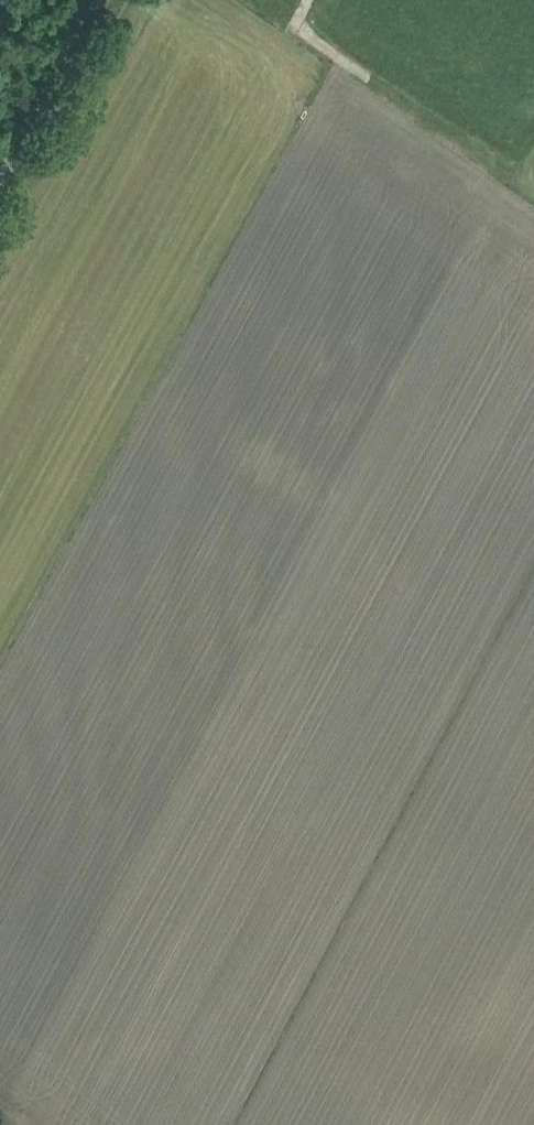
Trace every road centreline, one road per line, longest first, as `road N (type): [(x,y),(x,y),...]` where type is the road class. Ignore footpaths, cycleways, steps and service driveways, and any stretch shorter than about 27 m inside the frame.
road 1 (unclassified): [(0,181),(102,0)]

